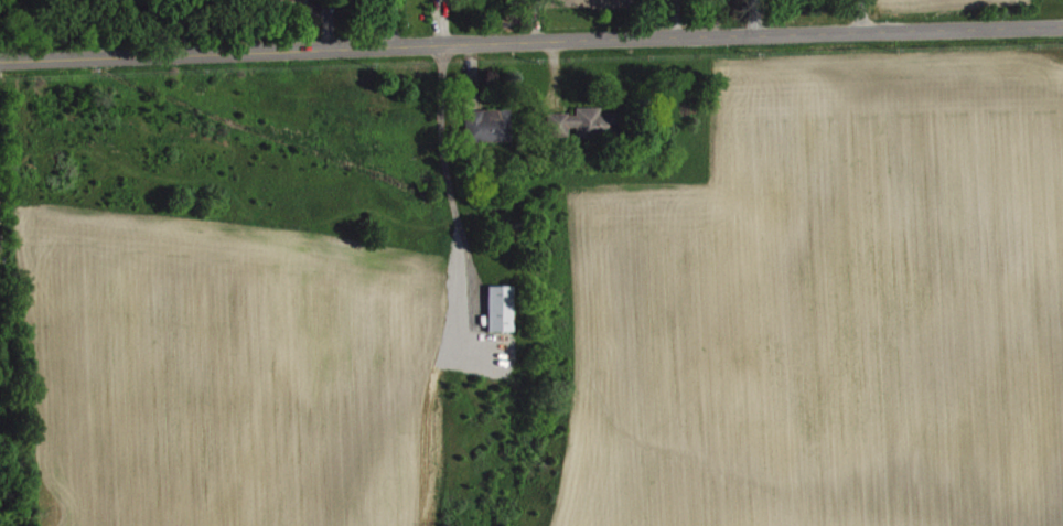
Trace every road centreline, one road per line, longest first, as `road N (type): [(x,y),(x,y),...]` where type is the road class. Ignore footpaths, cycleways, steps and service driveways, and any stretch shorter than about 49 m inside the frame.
road 1 (tertiary): [(1062,31),(0,66)]

